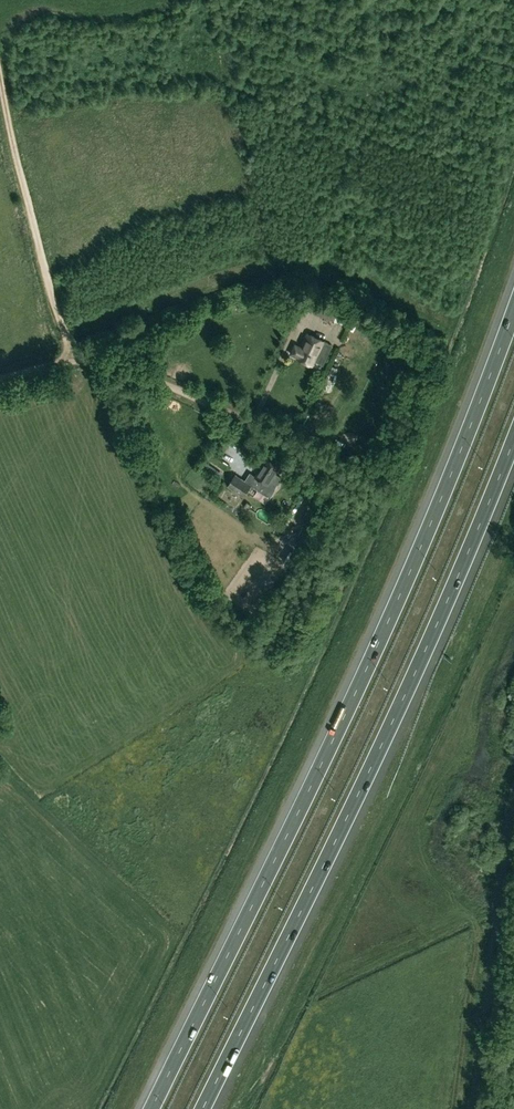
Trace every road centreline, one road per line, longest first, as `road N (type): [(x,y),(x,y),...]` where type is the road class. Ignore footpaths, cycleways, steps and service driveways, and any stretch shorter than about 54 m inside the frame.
road 1 (motorway): [(513,307),(409,572),(151,1108)]
road 2 (motorway): [(204,1108),(408,691),(513,443)]
road 3 (track): [(0,379),(76,360),(125,368),(367,487),(374,513),(313,652)]

